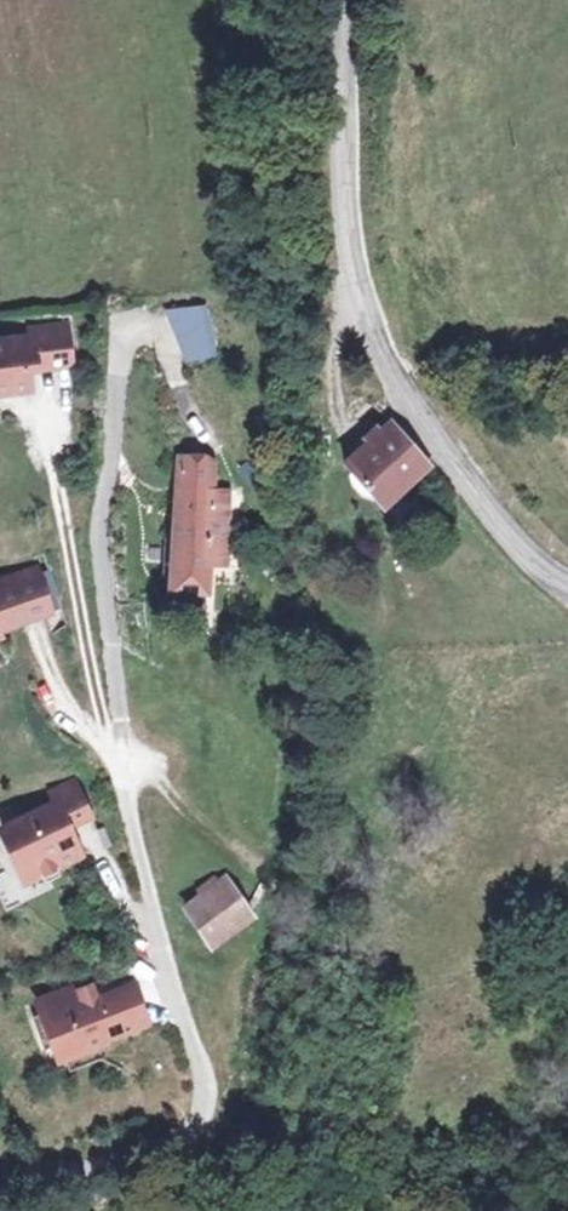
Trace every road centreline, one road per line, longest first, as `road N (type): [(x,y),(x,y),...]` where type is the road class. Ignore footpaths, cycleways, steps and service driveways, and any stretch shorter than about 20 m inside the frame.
road 1 (track): [(197,422),(169,342),(154,328),(129,332),(117,343),(100,548),(137,875),(168,1001),(199,1083),(197,1114),(175,1143),(136,1162),(0,1195)]
road 2 (tertiary): [(567,597),(515,550),(416,417),(371,340),(344,207),(347,0)]
road 3 (track): [(47,407),(97,699),(120,772)]
road 4 (track): [(42,635),(50,706),(120,772)]

